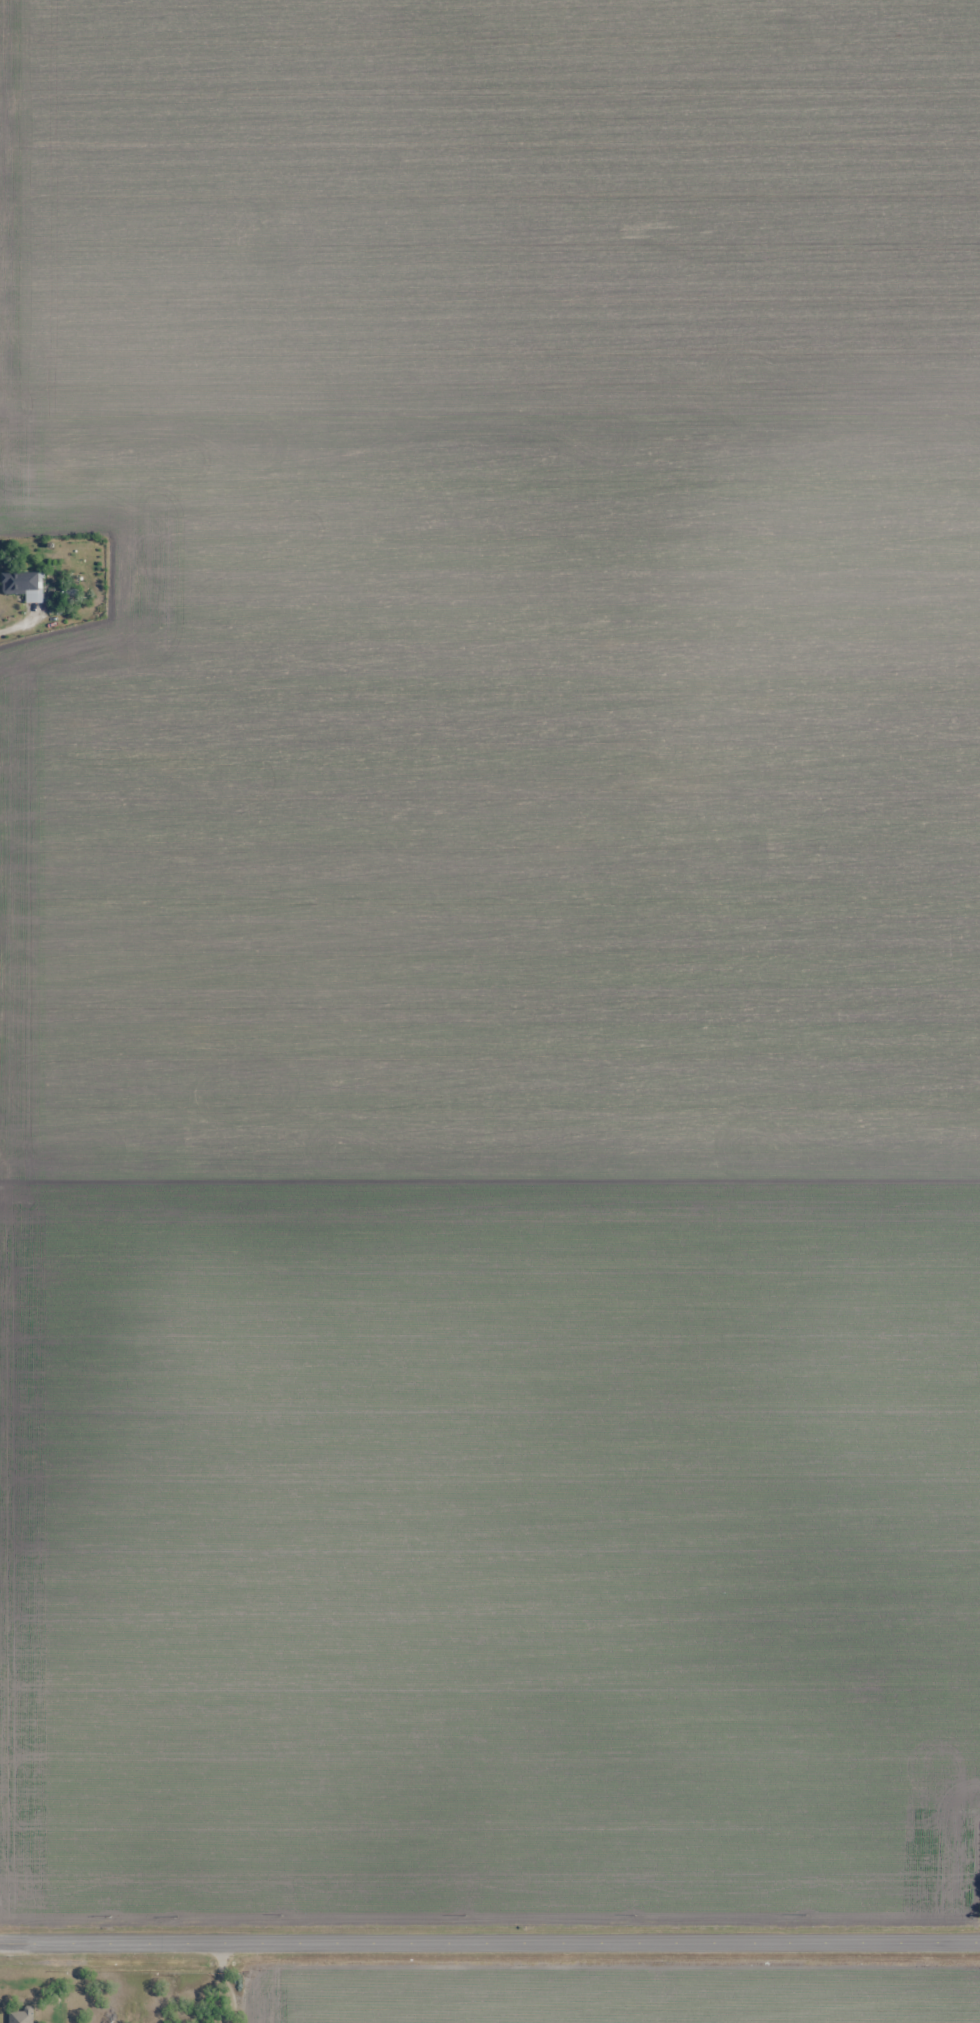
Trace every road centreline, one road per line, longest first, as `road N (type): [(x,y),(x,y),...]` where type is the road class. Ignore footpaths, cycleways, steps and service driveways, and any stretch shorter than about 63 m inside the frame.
road 1 (tertiary): [(0,1940),(979,1938)]

